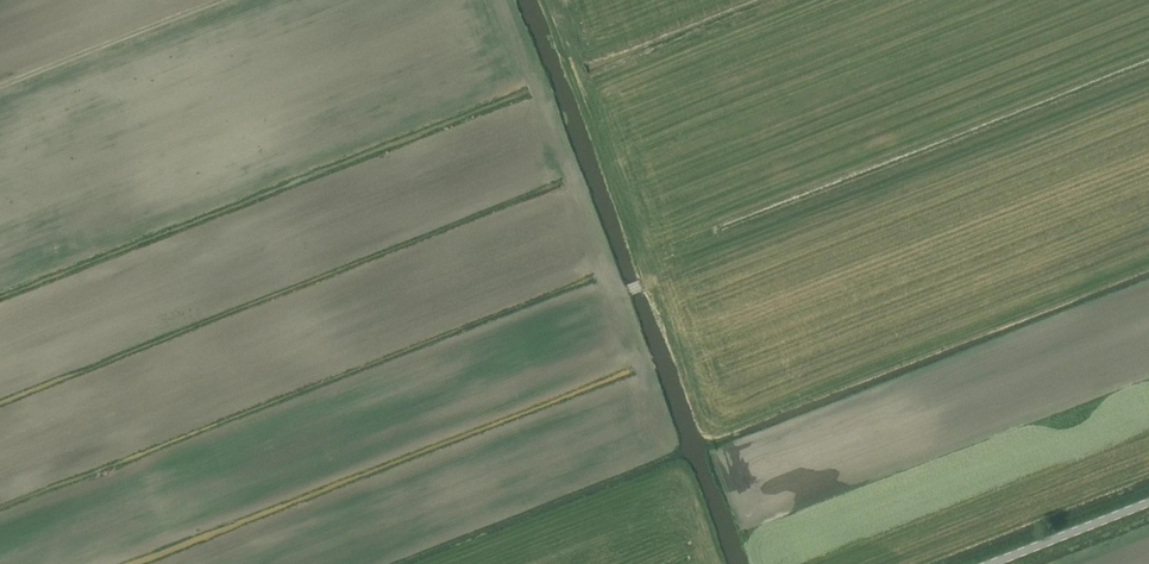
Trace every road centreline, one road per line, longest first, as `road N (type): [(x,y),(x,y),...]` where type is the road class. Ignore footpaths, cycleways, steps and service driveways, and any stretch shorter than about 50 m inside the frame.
road 1 (track): [(0,86),(222,0)]
road 2 (unclassified): [(995,563),(1148,504)]

